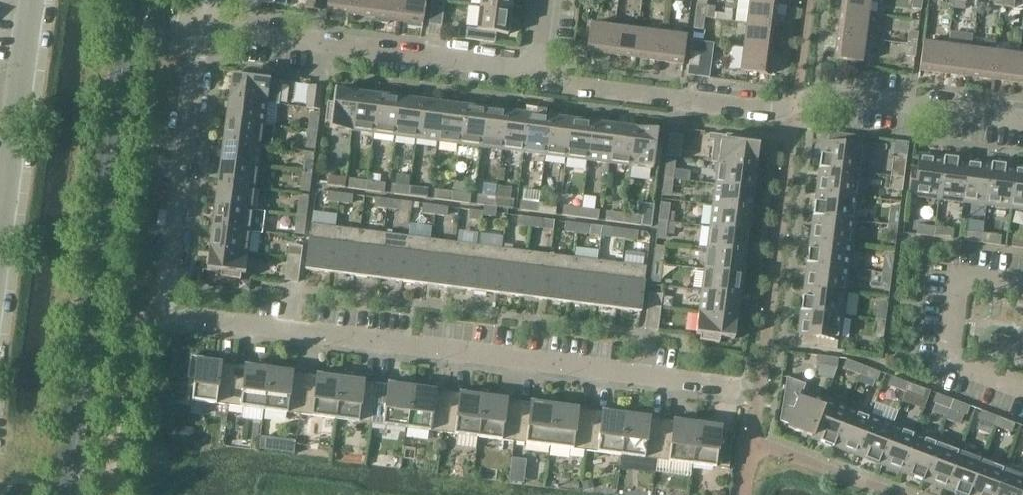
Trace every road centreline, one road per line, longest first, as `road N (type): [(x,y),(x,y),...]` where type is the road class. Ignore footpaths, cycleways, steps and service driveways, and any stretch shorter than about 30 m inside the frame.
road 1 (residential): [(758,391),(176,312),(166,287),(206,30)]
road 2 (residential): [(1022,120),(836,98),(759,113),(563,86),(536,71)]
road 3 (unclassified): [(64,494),(122,81)]
road 4 (residential): [(536,71),(206,30)]
road 5 (unclassified): [(0,210),(30,0)]
road 6 (residential): [(1022,289),(961,286),(955,335),(963,362),(1022,386)]

